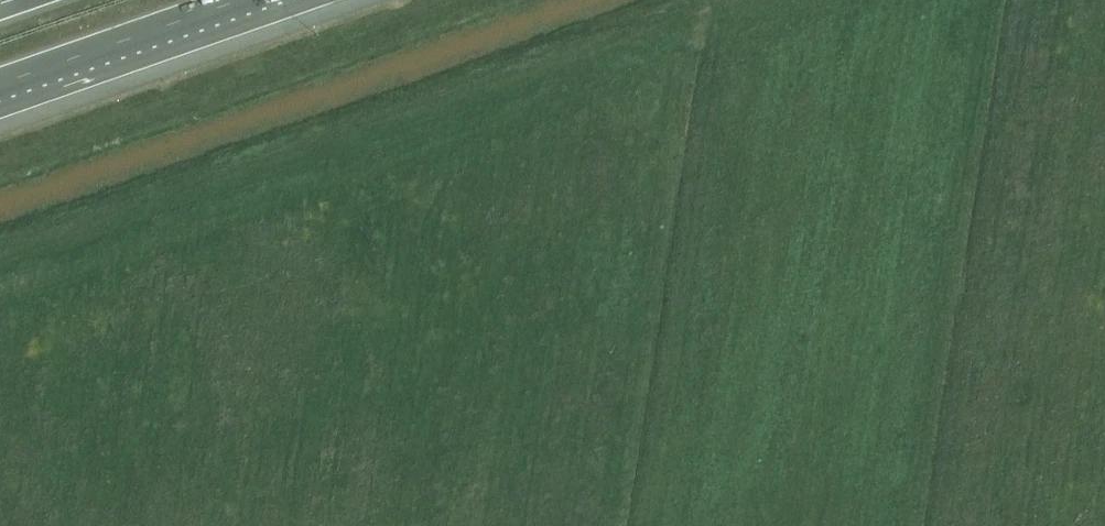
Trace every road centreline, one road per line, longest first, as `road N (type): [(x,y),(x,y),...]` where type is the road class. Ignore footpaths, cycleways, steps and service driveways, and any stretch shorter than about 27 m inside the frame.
road 1 (motorway): [(0,82),(237,0)]

